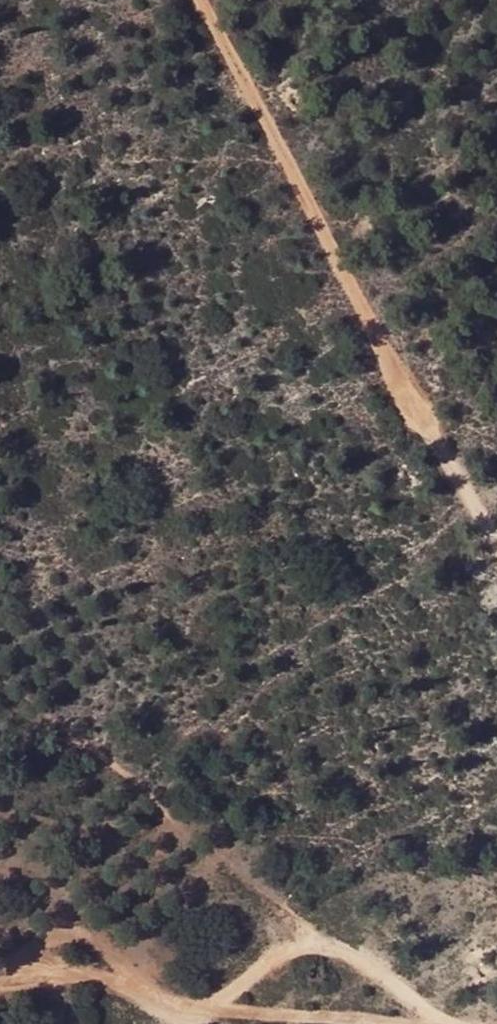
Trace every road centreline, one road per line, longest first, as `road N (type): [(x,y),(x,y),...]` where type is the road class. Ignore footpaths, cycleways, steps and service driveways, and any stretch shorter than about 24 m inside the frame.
road 1 (track): [(496,537),(199,0)]
road 2 (track): [(0,963),(77,962),(135,997),(204,1008),(299,941),(332,934),(461,1023)]

